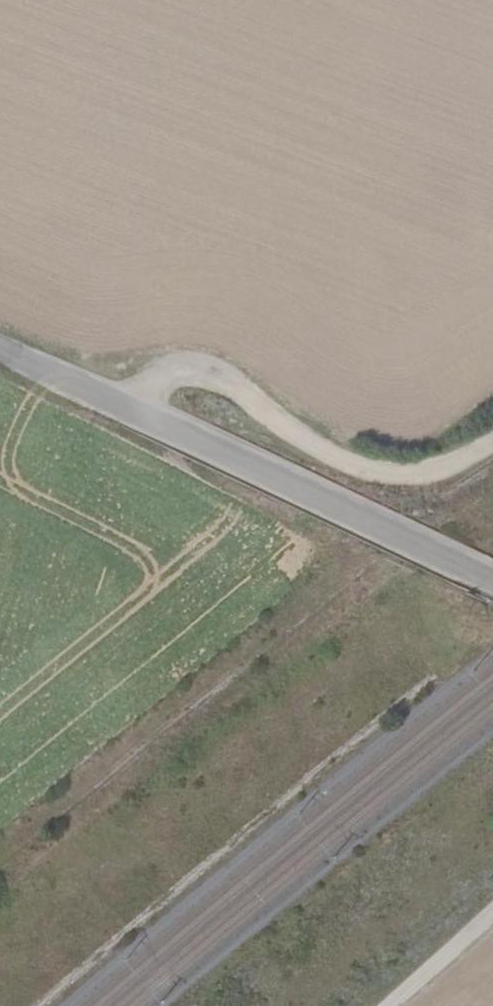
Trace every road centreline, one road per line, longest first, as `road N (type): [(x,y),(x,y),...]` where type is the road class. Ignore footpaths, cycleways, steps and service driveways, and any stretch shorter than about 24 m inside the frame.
road 1 (unclassified): [(0,346),(492,580)]
road 2 (track): [(492,442),(441,467),(385,475),(346,463),(218,379),(186,370),(156,379),(122,404)]
road 3 (track): [(492,914),(392,1005)]

